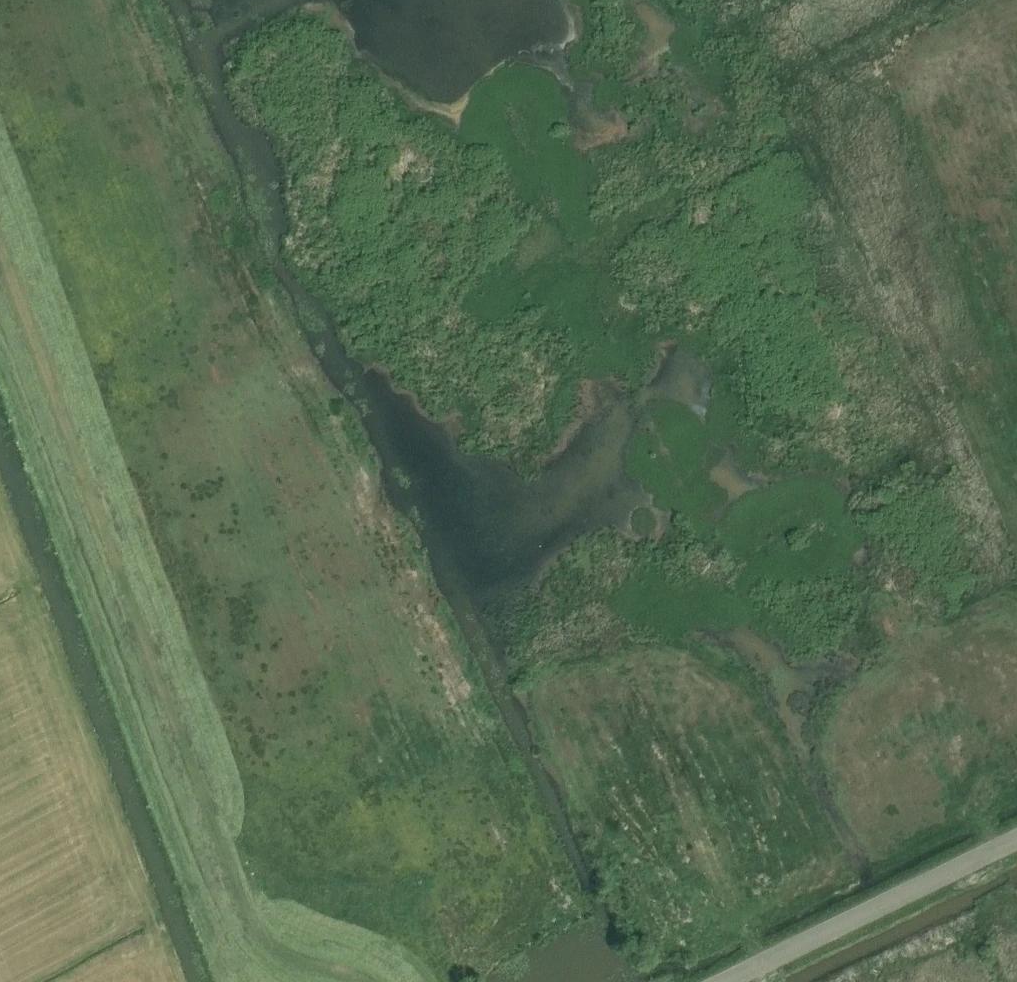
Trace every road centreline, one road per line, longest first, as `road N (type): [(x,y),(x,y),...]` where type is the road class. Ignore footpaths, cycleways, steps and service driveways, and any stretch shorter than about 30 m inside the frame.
road 1 (track): [(0,263),(249,917),(287,954),(373,981)]
road 2 (unclassified): [(728,981),(1016,841)]

